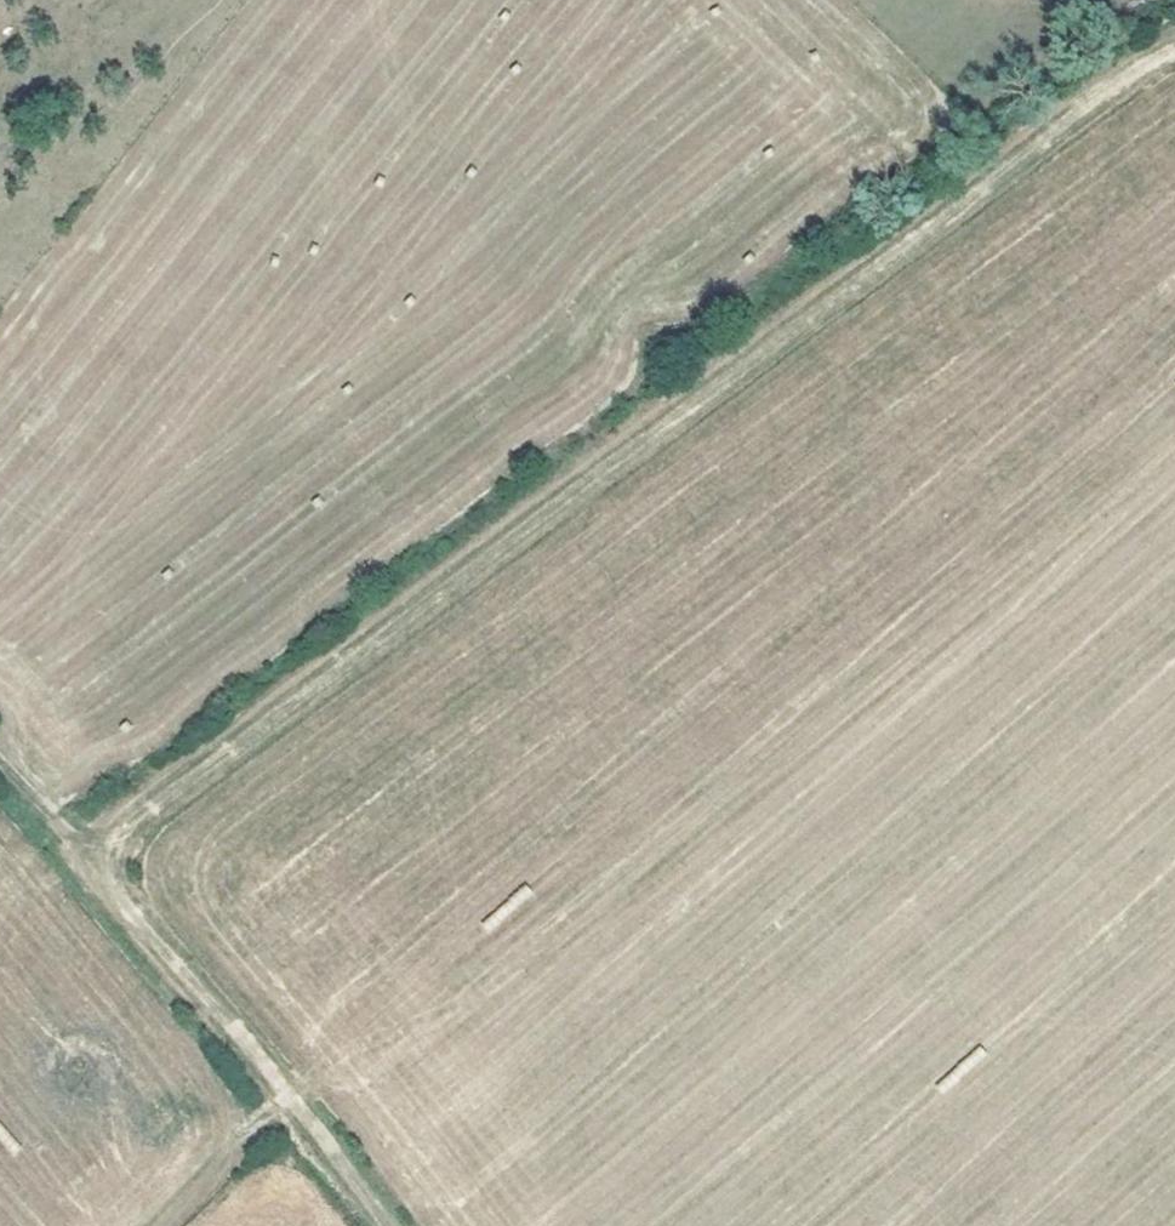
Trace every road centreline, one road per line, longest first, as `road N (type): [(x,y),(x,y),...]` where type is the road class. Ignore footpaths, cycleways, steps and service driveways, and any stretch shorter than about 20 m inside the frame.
road 1 (track): [(1174,59),(87,856)]
road 2 (track): [(0,764),(299,1093),(392,1225)]

